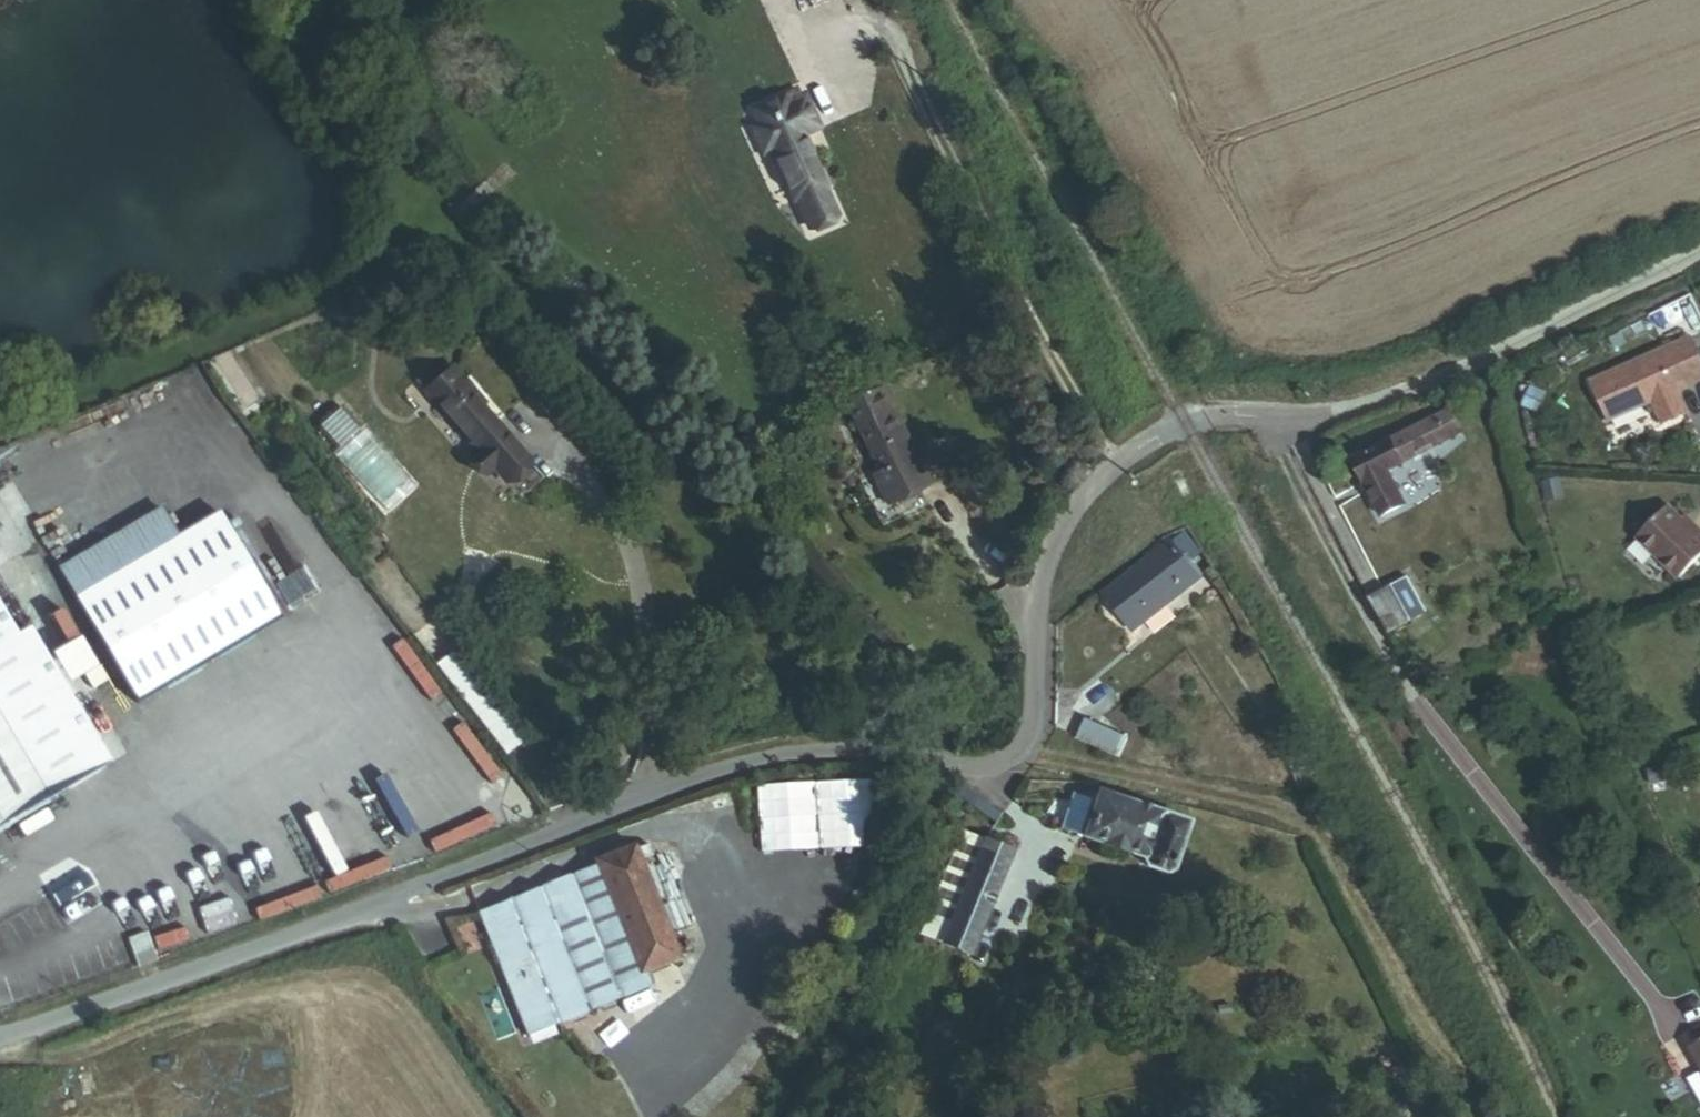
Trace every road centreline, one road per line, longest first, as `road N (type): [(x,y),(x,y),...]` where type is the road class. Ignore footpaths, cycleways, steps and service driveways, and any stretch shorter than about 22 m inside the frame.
road 1 (residential): [(953,766),(996,766),(1023,747),(1034,706),(1037,592),(1048,559),(1097,482),(1135,449),(1207,416),(1328,420),(1699,251)]
road 2 (unclassified): [(0,1038),(750,756),(812,749),(920,754),(953,766)]
road 3 (track): [(1284,417),(1279,440),(1388,653),(1652,999)]

